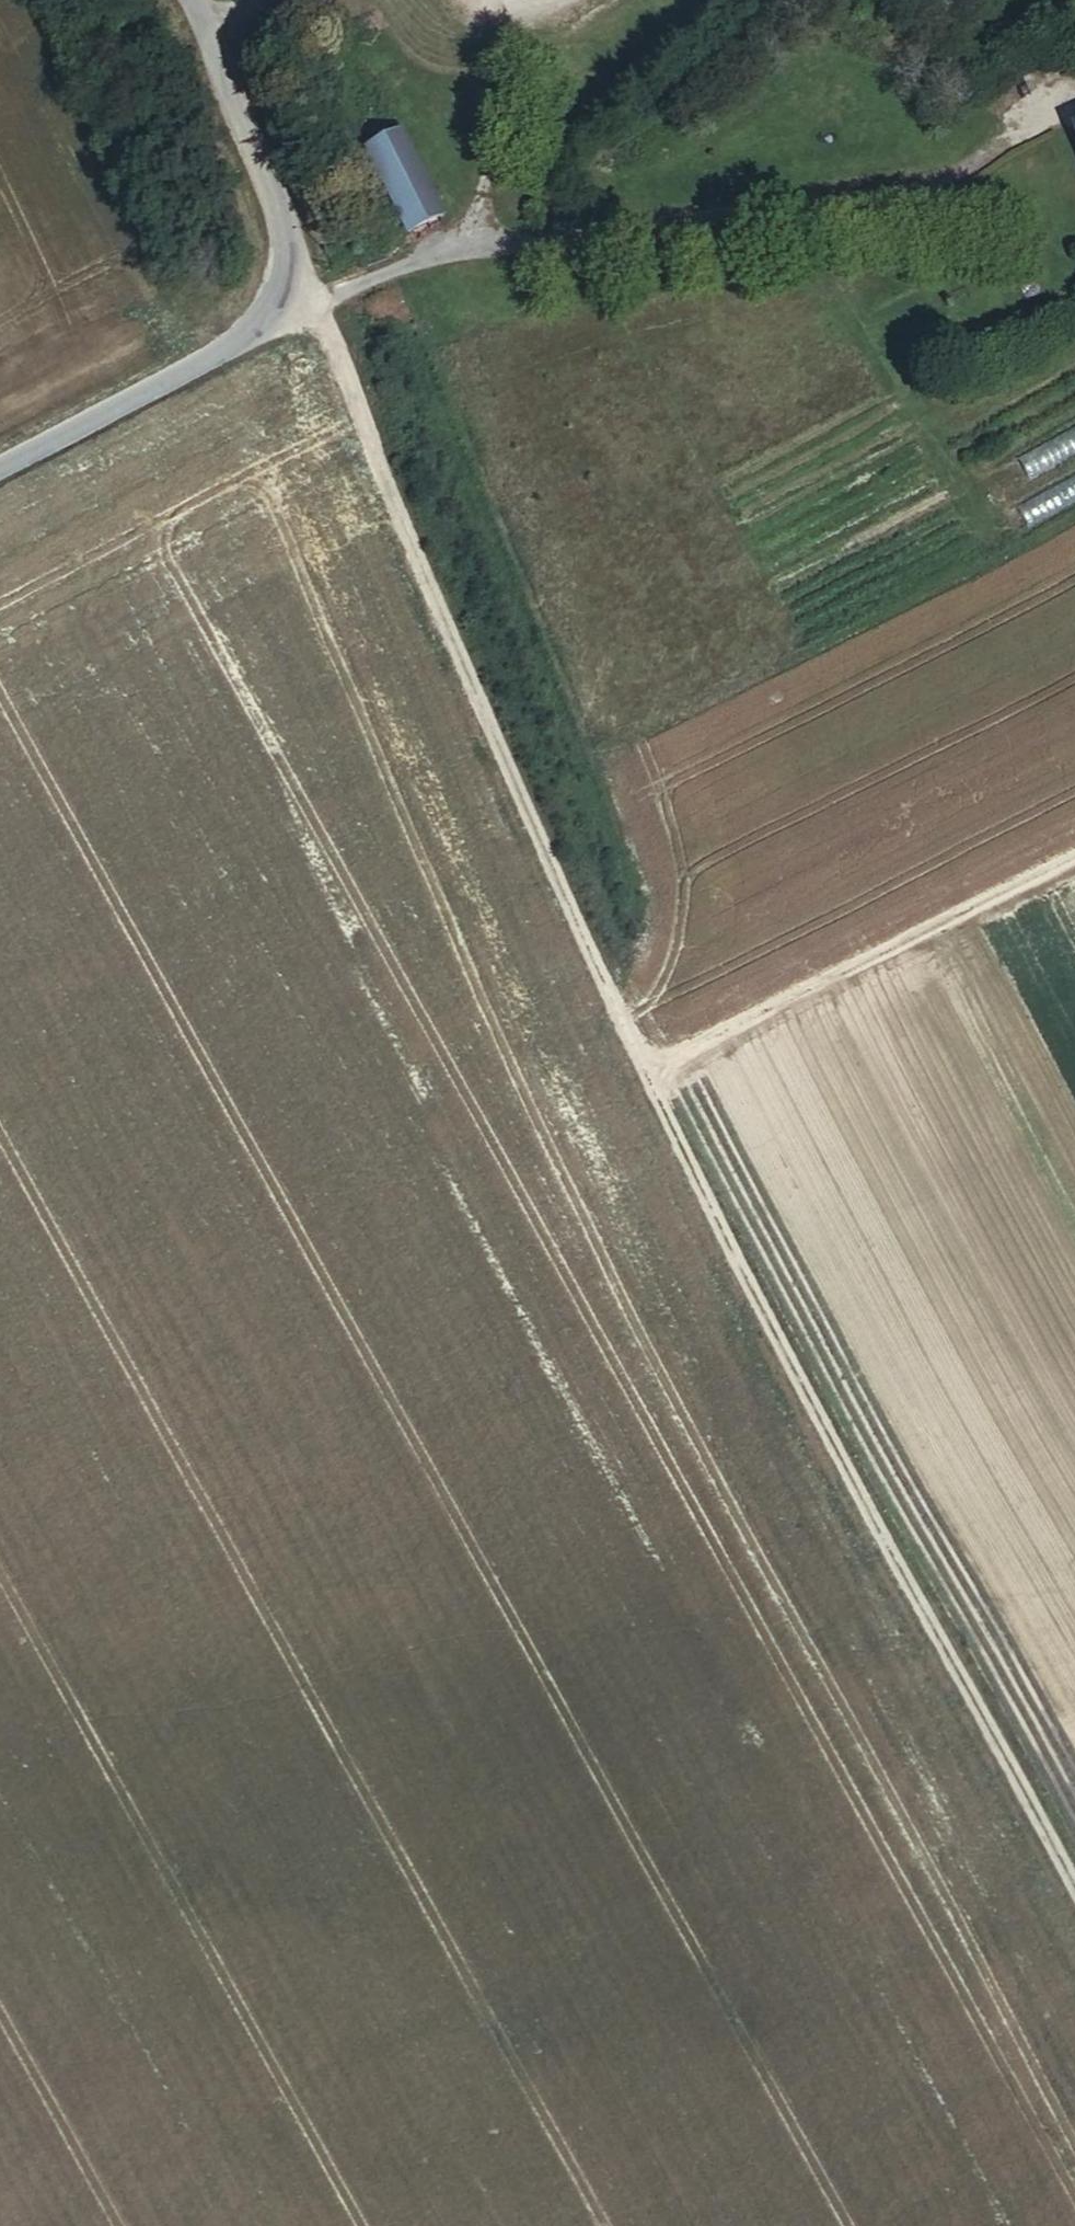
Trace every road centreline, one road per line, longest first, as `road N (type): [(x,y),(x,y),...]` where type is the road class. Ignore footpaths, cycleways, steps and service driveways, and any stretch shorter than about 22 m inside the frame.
road 1 (track): [(284,290),(313,312),(715,1230),(810,1423),(1074,1895)]
road 2 (unclassified): [(0,467),(243,341),(284,290),(288,268),(274,206),(188,0)]

